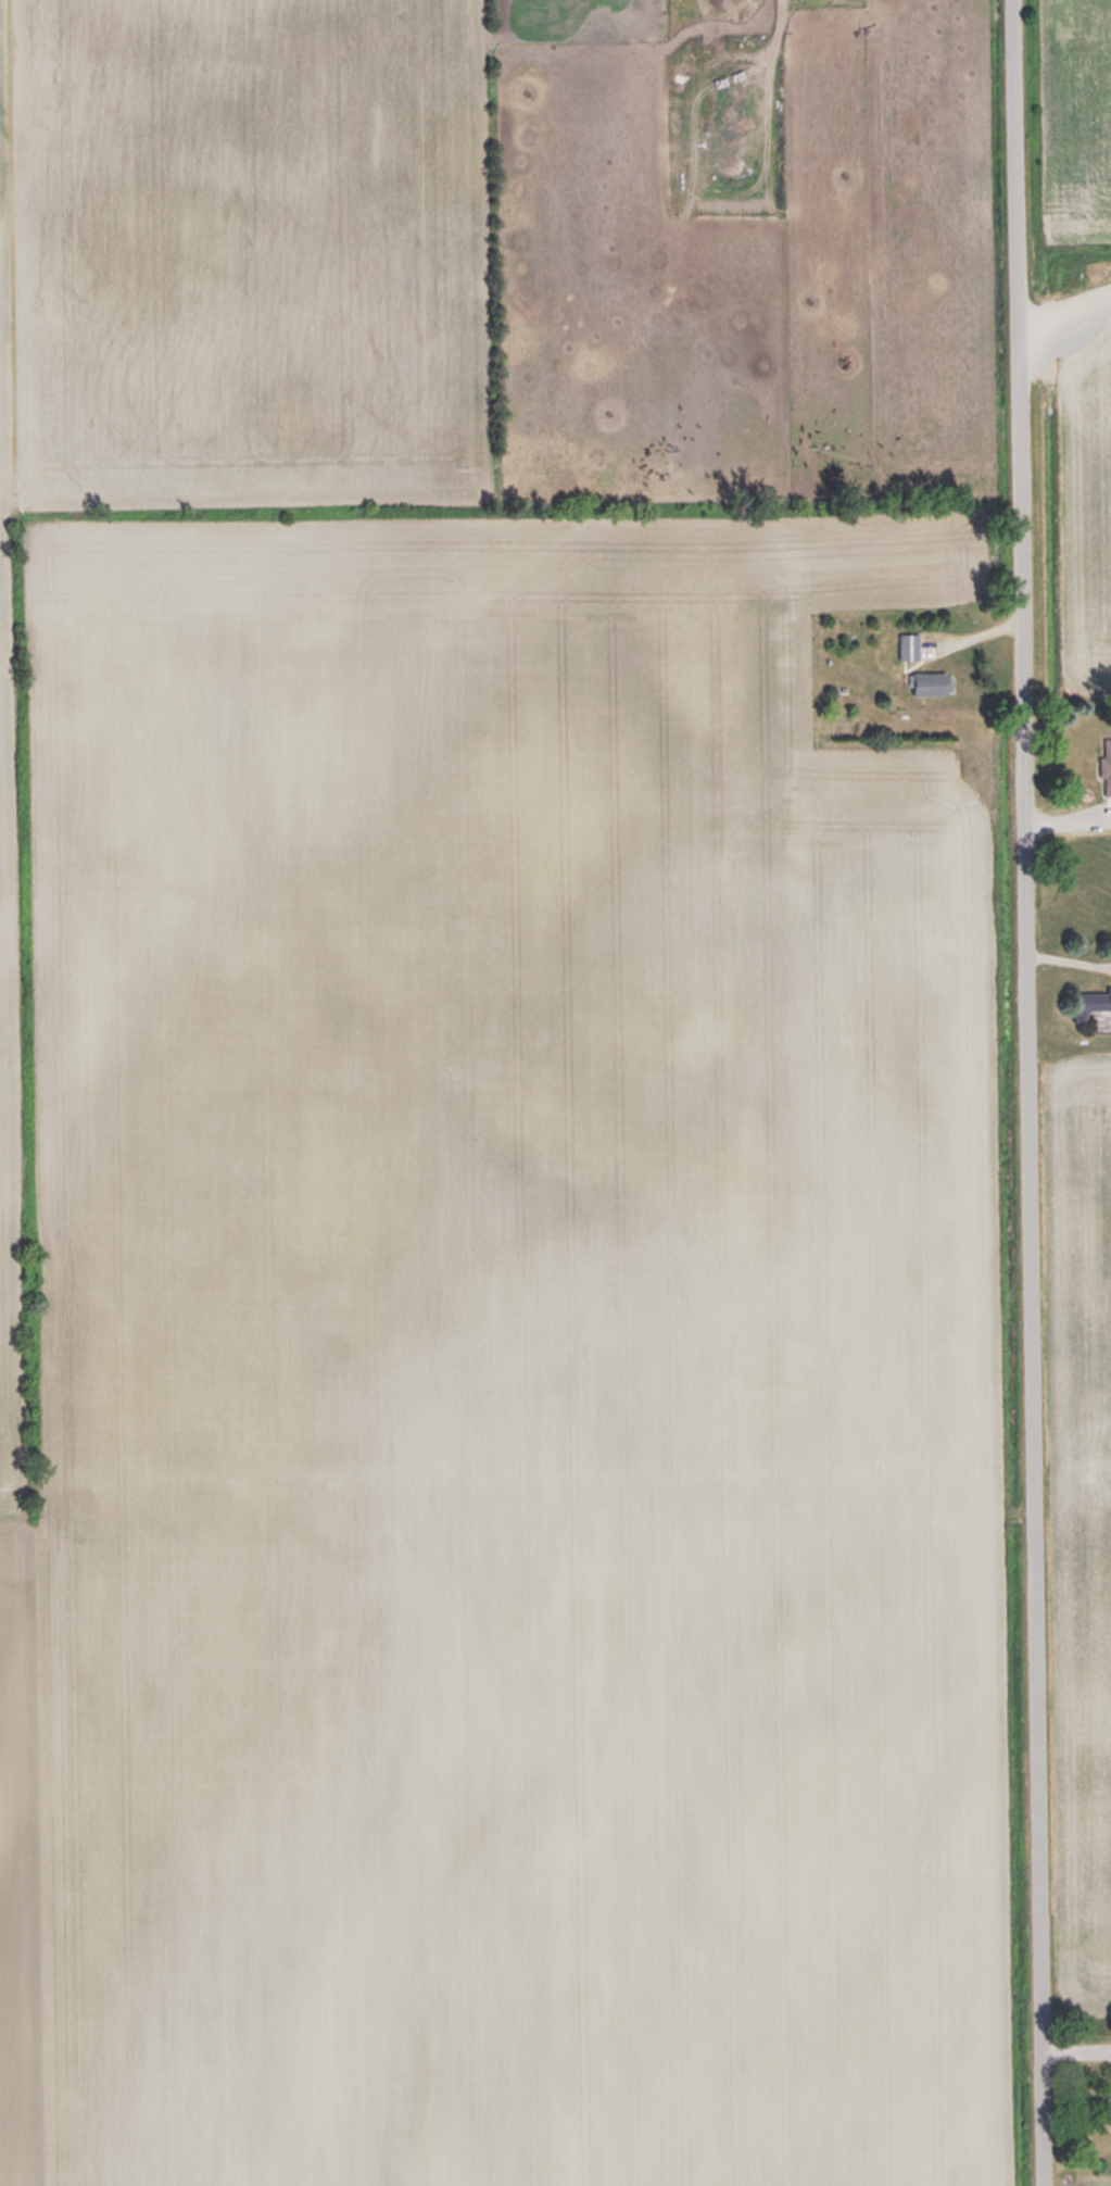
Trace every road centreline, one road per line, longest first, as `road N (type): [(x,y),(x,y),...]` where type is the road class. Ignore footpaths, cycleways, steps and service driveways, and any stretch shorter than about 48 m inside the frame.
road 1 (residential): [(1047,2185),(1017,0)]

